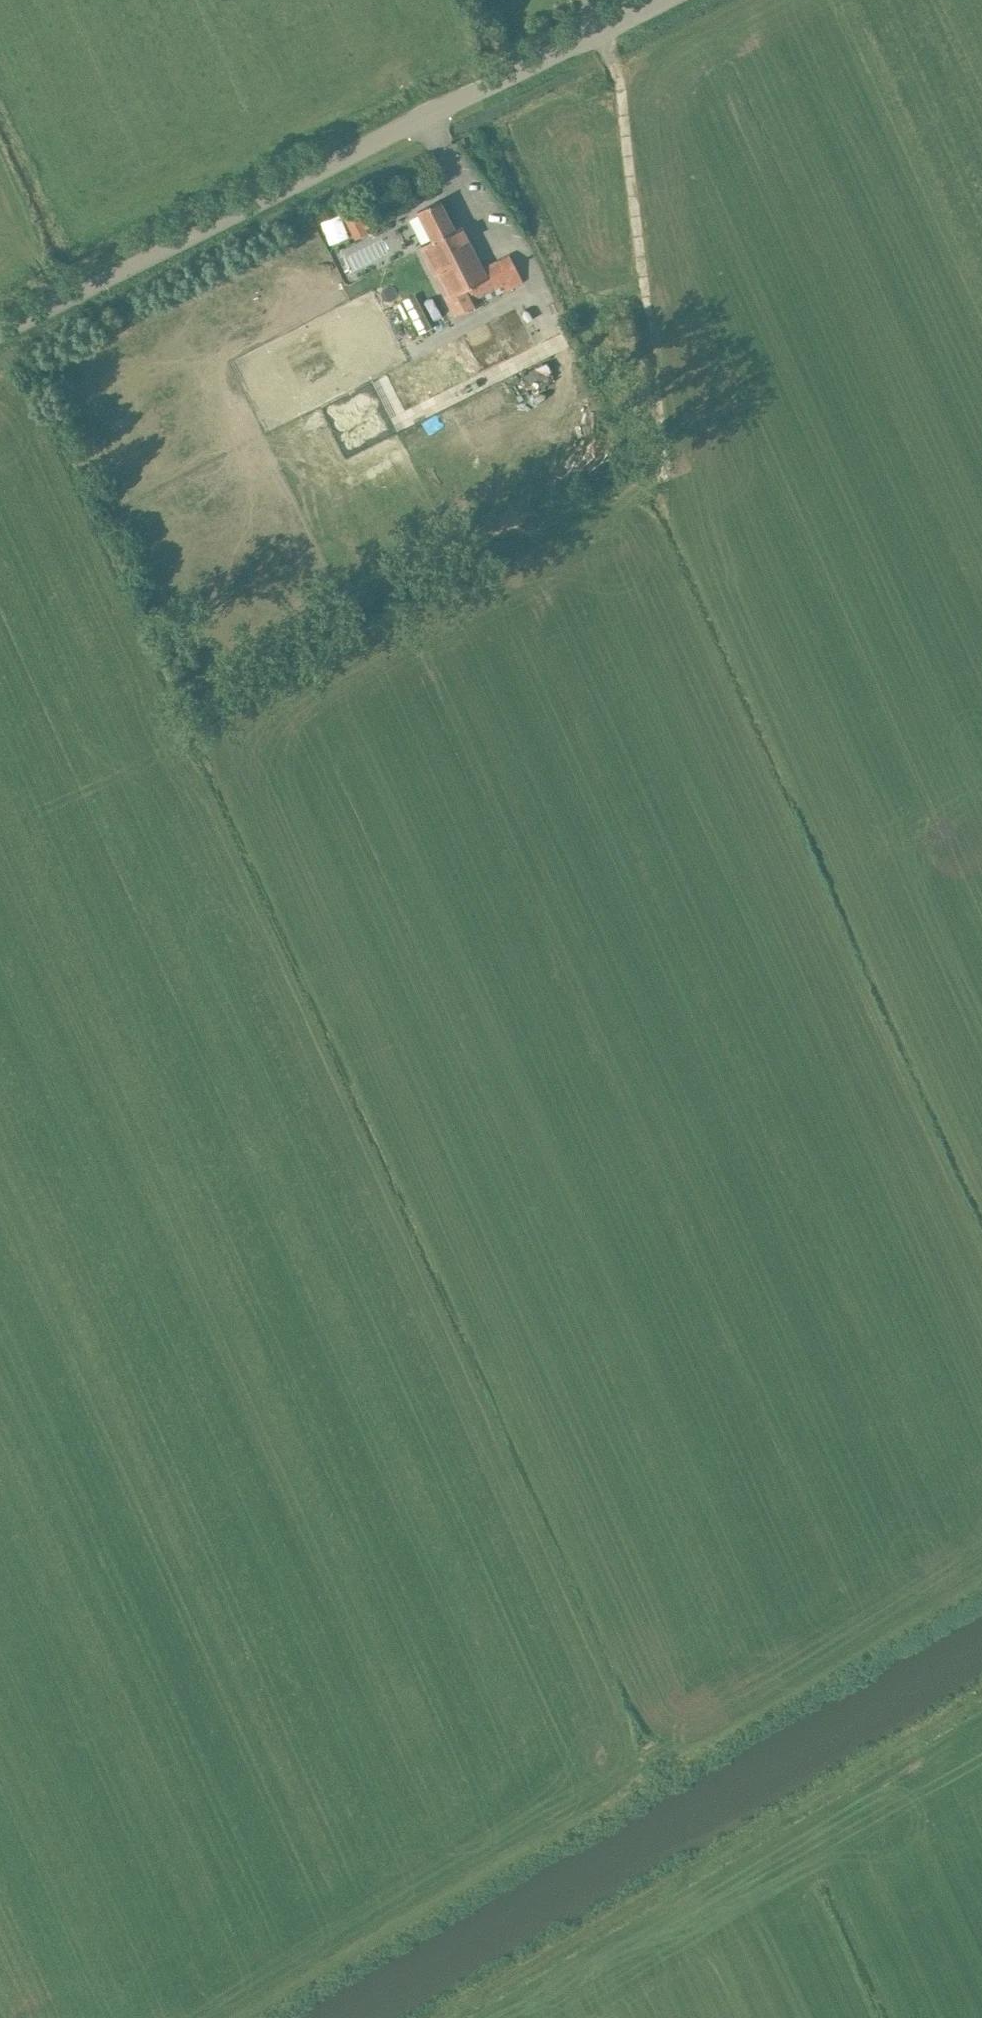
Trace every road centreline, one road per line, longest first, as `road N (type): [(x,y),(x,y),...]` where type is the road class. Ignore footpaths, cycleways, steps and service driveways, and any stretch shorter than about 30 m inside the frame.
road 1 (unclassified): [(0,321),(647,0)]

